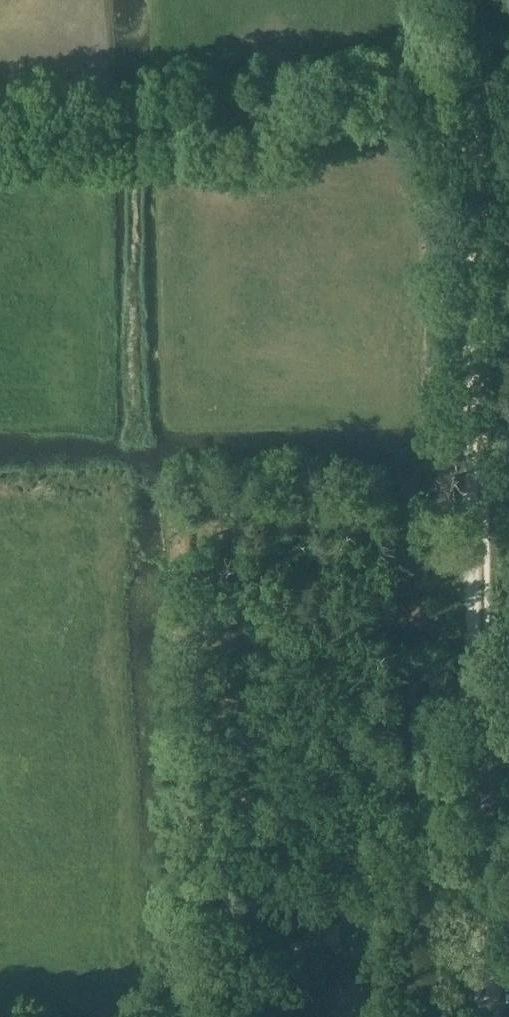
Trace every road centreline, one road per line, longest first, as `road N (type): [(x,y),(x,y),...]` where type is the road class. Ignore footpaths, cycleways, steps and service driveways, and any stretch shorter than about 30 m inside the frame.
road 1 (track): [(465,845),(447,101)]
road 2 (track): [(447,101),(0,122)]
road 3 (track): [(473,1016),(465,845)]

